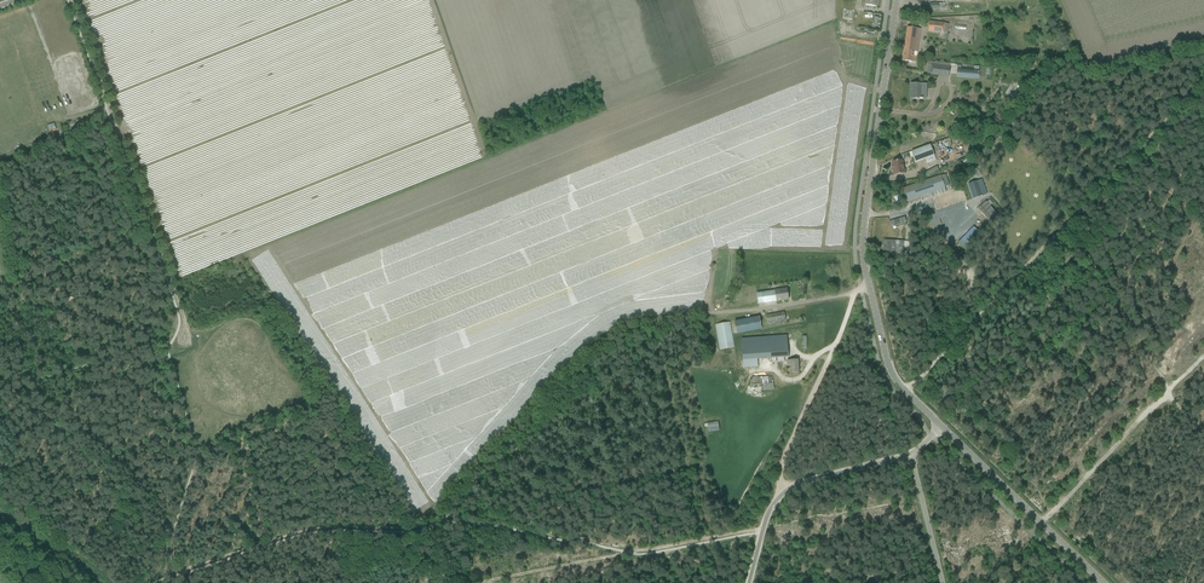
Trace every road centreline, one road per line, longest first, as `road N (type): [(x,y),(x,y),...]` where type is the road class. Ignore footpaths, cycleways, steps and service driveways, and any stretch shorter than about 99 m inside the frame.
road 1 (track): [(70,0),(180,327),(178,334),(10,391)]
road 2 (track): [(1203,77),(919,381)]
road 3 (track): [(706,315),(661,319),(597,340),(525,412),(524,437),(419,523)]
road 4 (track): [(432,520),(677,472),(699,537)]
road 5 (tertiary): [(869,289),(865,214),(896,0)]
road 6 (track): [(163,568),(330,527),(432,520)]
road 7 (tertiary): [(746,582),(774,489),(910,455)]
road 8 (tertiary): [(1102,582),(943,427)]
road 9 (track): [(852,294),(774,489)]
road 10 (track): [(1166,390),(1041,525)]
road 11 (unclassified): [(706,315),(869,289)]
road 12 (tertiary): [(943,427),(887,365),(869,289)]
road 13 (unclassified): [(941,582),(910,455)]

